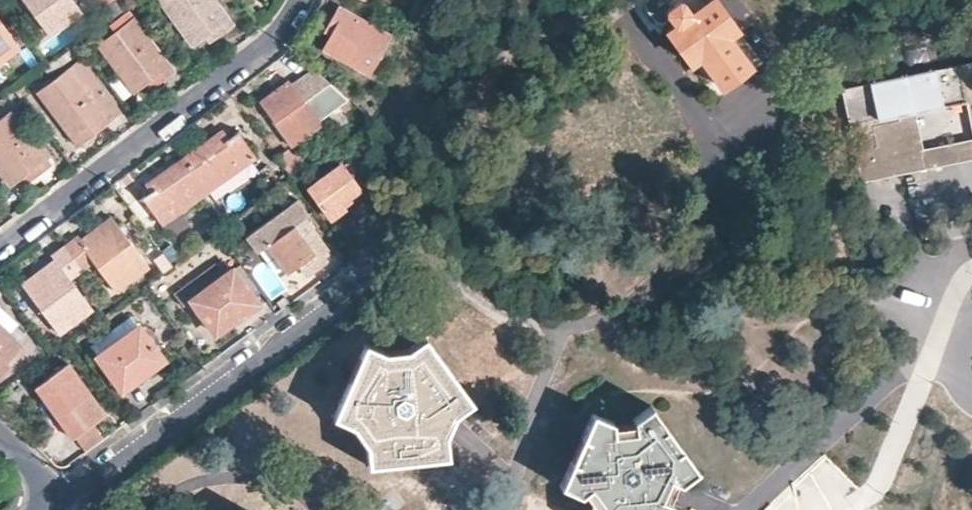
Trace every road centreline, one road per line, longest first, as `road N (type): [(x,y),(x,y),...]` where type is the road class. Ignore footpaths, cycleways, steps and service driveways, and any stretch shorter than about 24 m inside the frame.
road 1 (residential): [(56,502),(392,268)]
road 2 (residential): [(0,248),(285,26),(298,0)]

